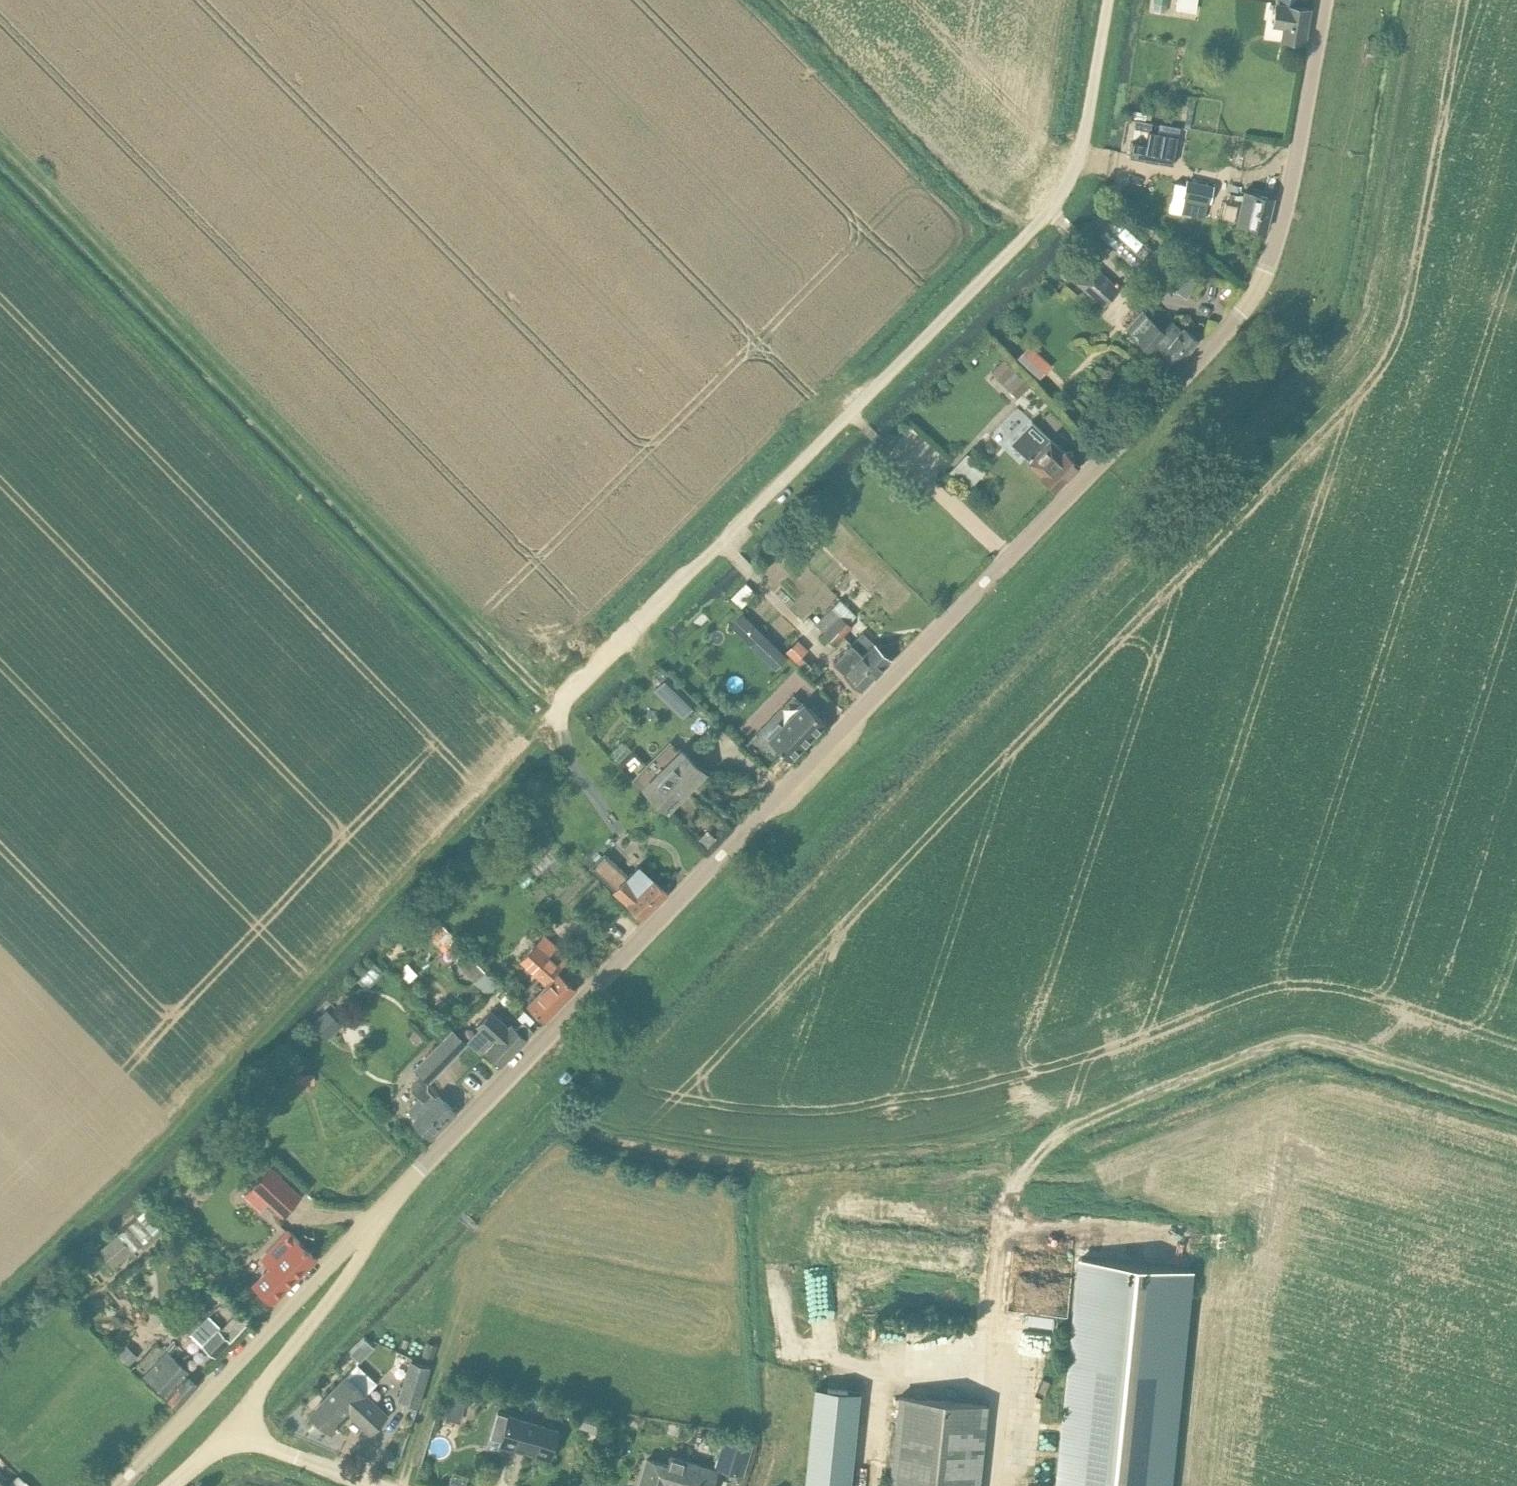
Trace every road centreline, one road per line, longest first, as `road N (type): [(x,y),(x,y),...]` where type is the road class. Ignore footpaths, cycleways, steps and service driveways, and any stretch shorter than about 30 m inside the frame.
road 1 (unclassified): [(384,1210),(1253,303),(1284,237),(1327,0)]
road 2 (unclassified): [(560,701),(1049,217),(1077,182),(1103,102),(1119,0)]
road 3 (unclassified): [(121,1485),(384,1210)]
road 4 (unclassified): [(234,1430),(384,1210)]
road 5 (unclassified): [(377,1485),(234,1430)]

